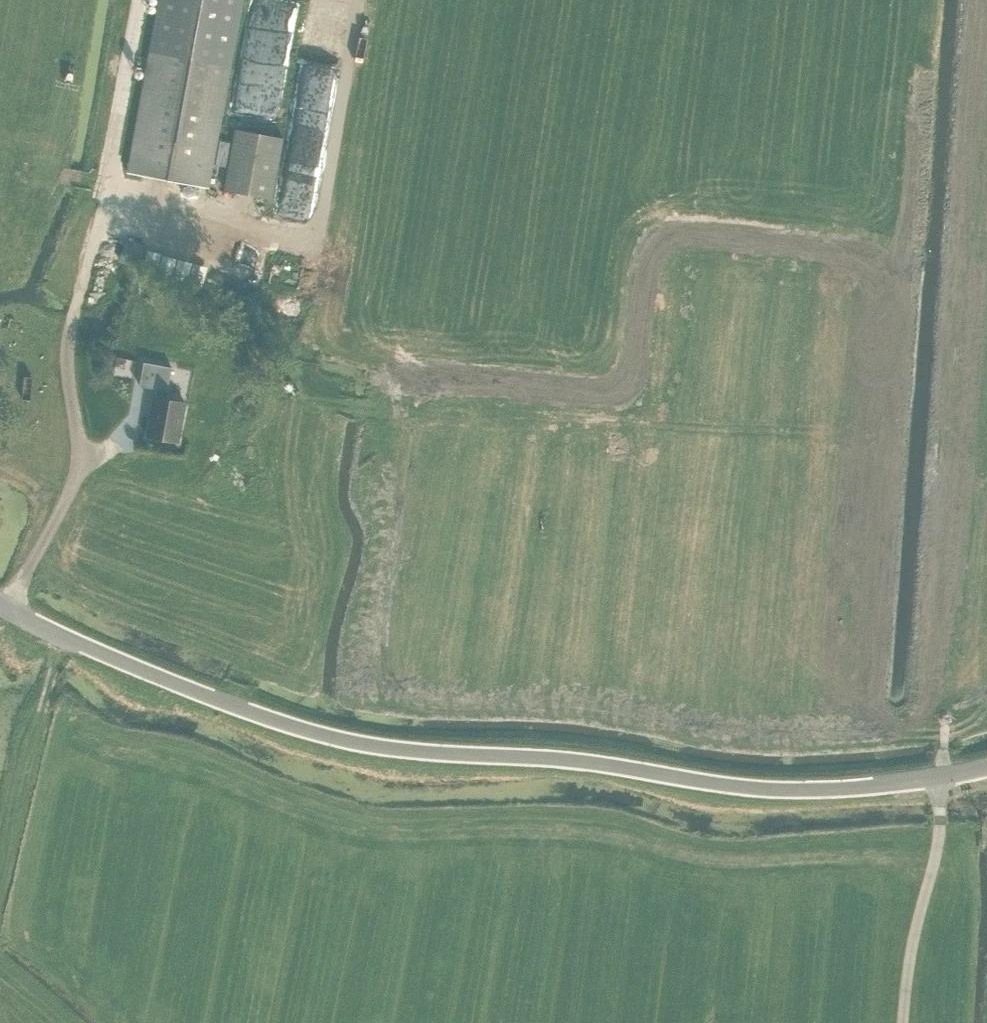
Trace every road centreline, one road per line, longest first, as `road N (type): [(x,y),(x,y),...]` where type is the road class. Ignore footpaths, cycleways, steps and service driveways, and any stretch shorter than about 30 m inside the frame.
road 1 (tertiary): [(938,778),(785,790),(589,762),(371,745),(232,705),(0,604)]

